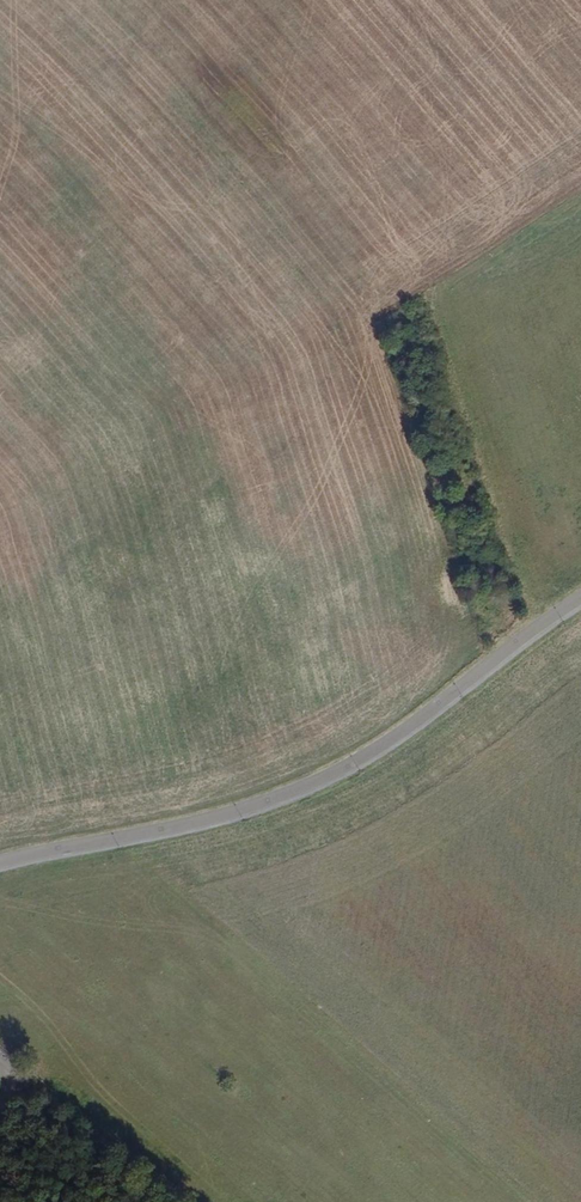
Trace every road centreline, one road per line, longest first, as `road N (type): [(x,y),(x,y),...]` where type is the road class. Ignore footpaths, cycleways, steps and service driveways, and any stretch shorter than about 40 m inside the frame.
road 1 (tertiary): [(0,868),(177,832),(314,789),(426,723),(580,604)]

